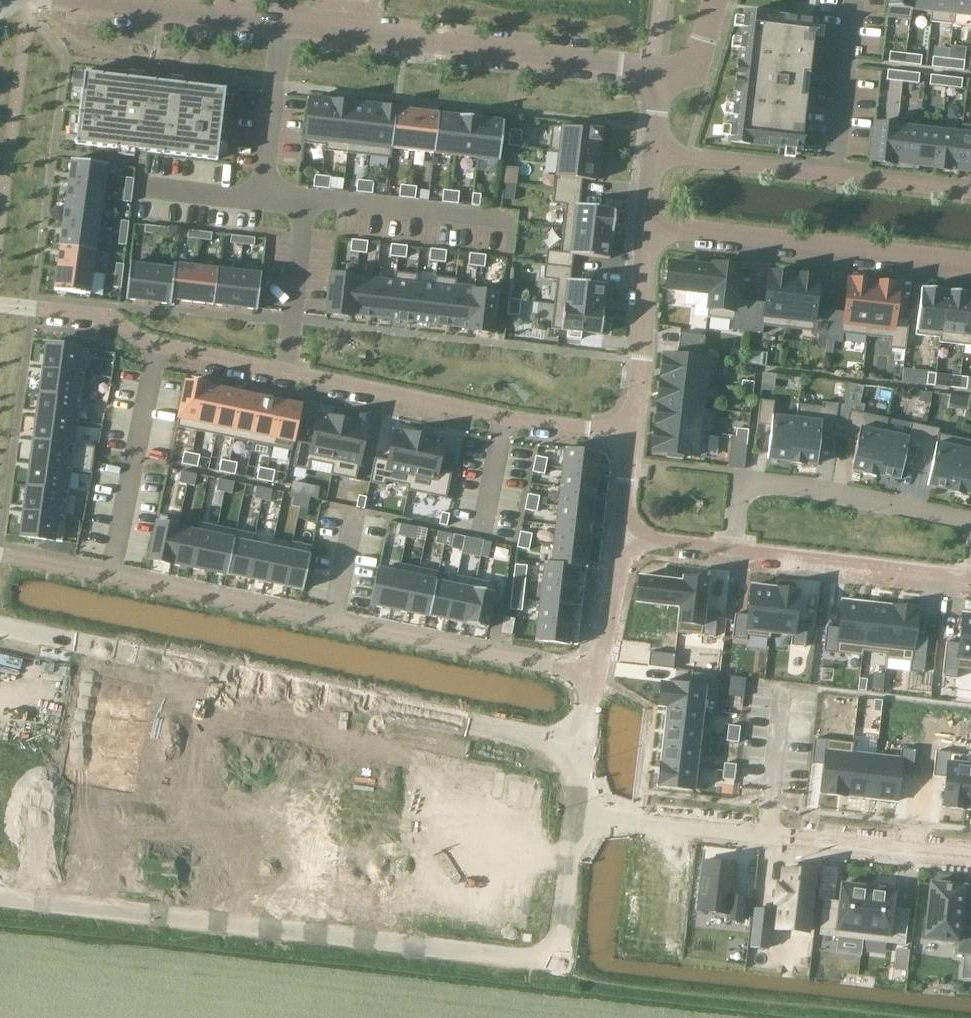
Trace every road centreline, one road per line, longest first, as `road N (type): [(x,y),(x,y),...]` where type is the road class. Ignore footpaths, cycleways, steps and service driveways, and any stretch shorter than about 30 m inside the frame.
road 1 (residential): [(0,897),(533,957),(562,931),(575,811)]
road 2 (residential): [(0,301),(118,321),(159,349),(630,439)]
road 3 (residential): [(597,674),(0,553)]
road 4 (residential): [(583,748),(0,627)]
road 5 (residential): [(663,68),(99,0)]
road 6 (residential): [(575,811),(970,860)]
road 7 (residential): [(648,226),(970,265)]
road 8 (residential): [(654,154),(970,190)]
road 9 (residential): [(970,580),(735,556)]
road 10 (residential): [(744,477),(970,523)]
road 11 (residential): [(630,439),(648,226)]
road 12 (residential): [(597,674),(622,542)]

